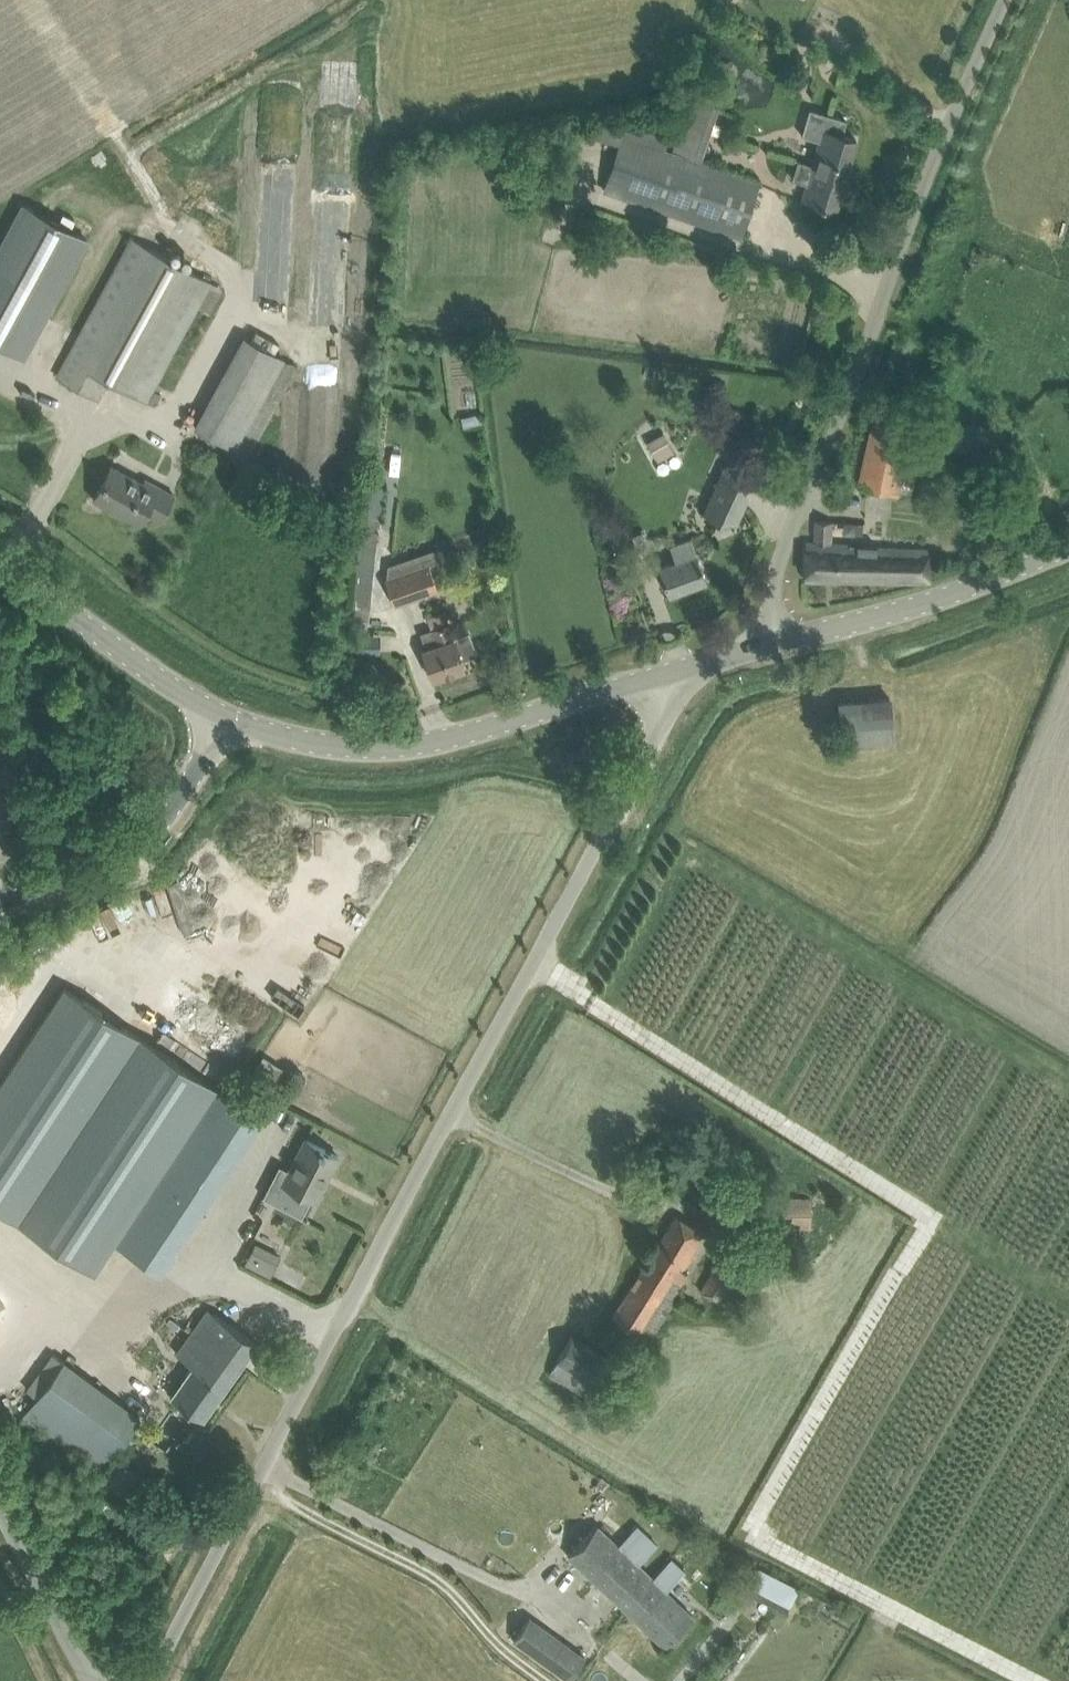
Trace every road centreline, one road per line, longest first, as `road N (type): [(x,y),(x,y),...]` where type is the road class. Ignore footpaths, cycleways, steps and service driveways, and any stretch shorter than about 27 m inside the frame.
road 1 (unclassified): [(675,673),(677,704),(656,745),(150,1680)]
road 2 (unclassified): [(775,642),(778,563),(914,203),(1005,0)]
road 3 (unclassified): [(213,715),(338,752),(416,753),(675,673)]
road 4 (unclassified): [(775,642),(947,595),(1068,548)]
road 5 (unclassified): [(0,900),(127,848),(170,809),(213,715)]
road 6 (unclassified): [(0,559),(213,715)]
road 7 (unclassified): [(89,1680),(0,1505)]

